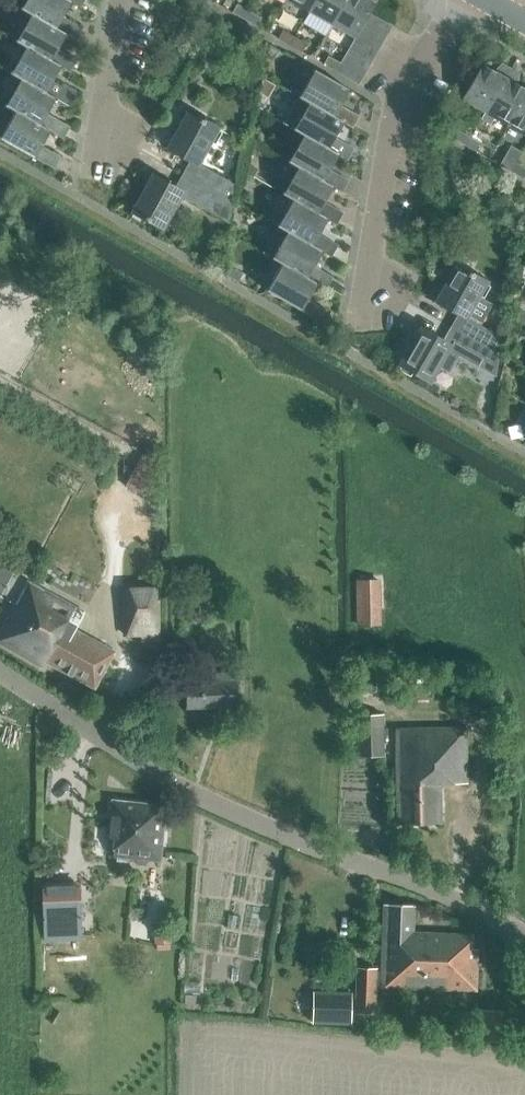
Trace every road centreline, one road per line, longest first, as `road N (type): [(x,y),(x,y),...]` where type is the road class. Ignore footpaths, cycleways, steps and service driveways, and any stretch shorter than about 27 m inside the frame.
road 1 (residential): [(524,942),(176,782),(0,673)]
road 2 (residential): [(358,356),(394,117),(464,0)]
road 3 (residential): [(95,207),(118,0)]

